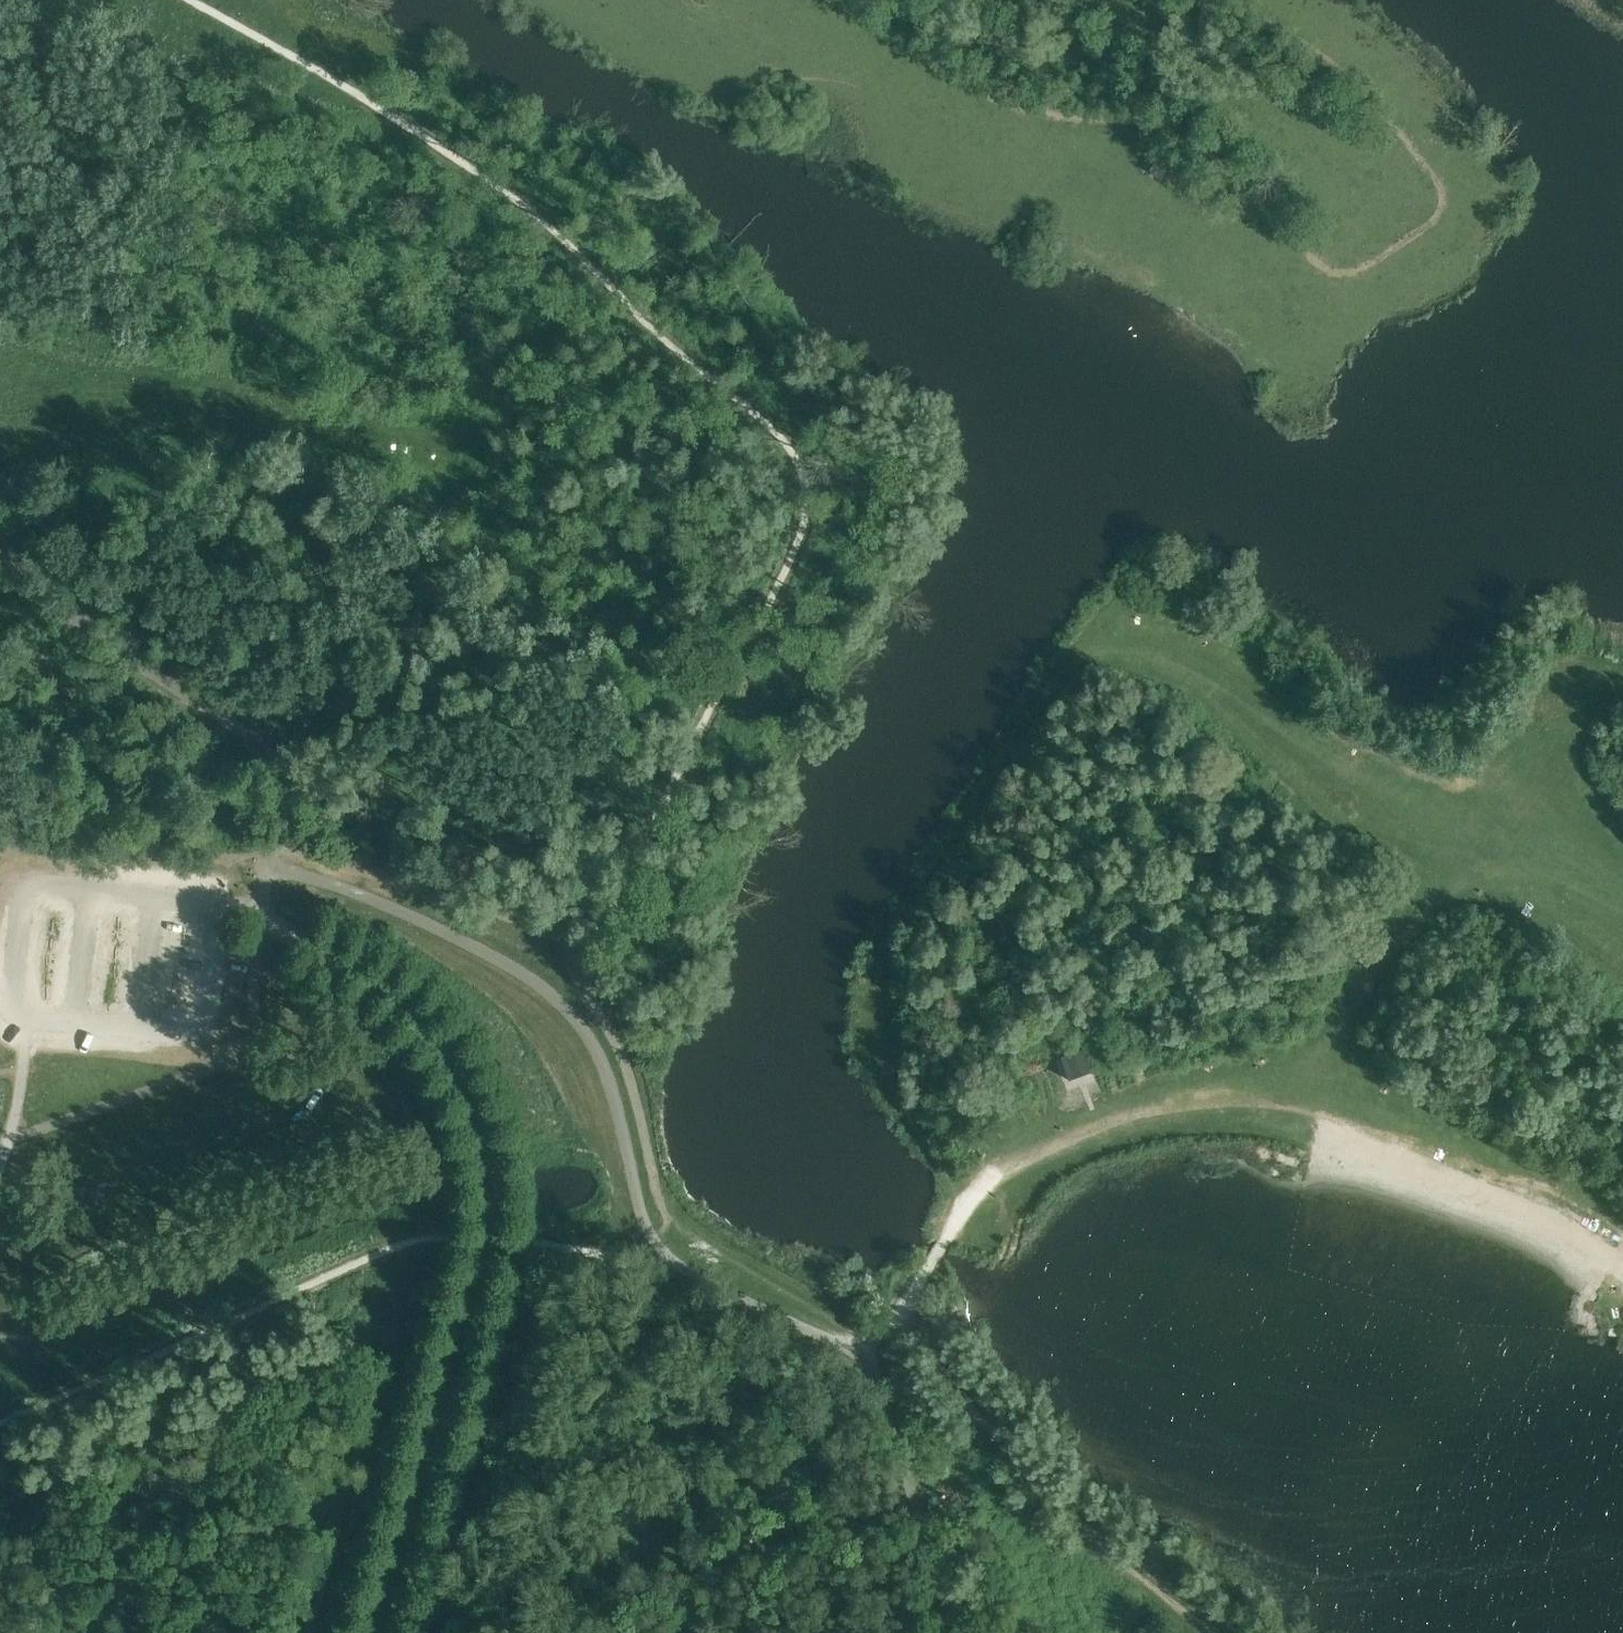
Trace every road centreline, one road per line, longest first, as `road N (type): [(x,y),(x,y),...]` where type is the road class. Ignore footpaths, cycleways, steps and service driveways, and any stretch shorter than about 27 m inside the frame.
road 1 (unclassified): [(370,1632),(486,1243),(494,1189),(488,1133),(449,1054),(387,987),(260,909)]

